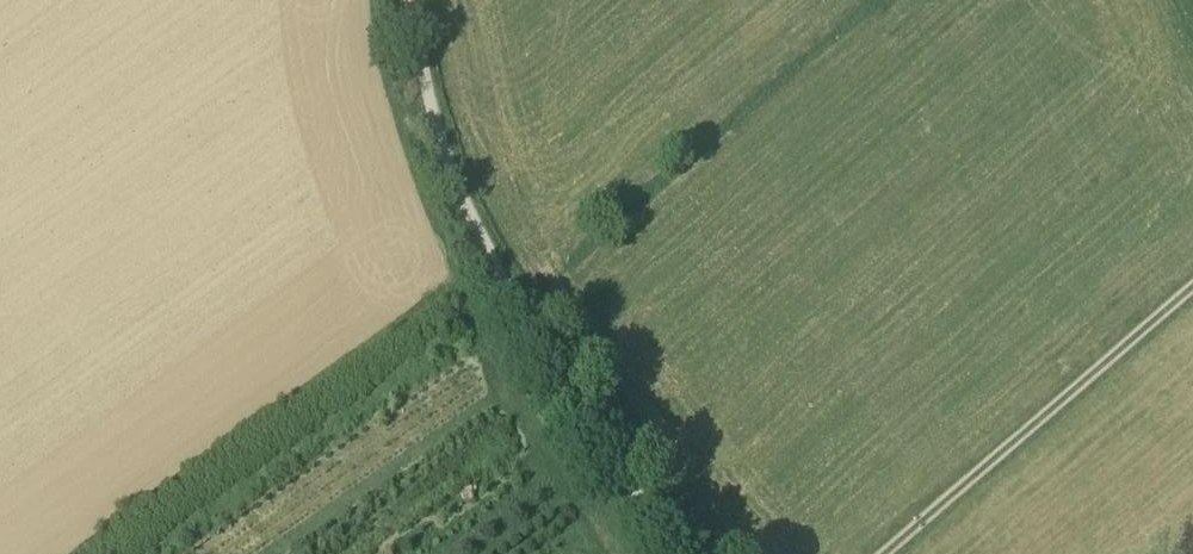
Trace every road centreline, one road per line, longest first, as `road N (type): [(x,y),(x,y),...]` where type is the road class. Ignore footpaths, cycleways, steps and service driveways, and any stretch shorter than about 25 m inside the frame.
road 1 (track): [(429,0),(502,263),(652,507),(692,553)]
road 2 (track): [(881,553),(1192,287)]

